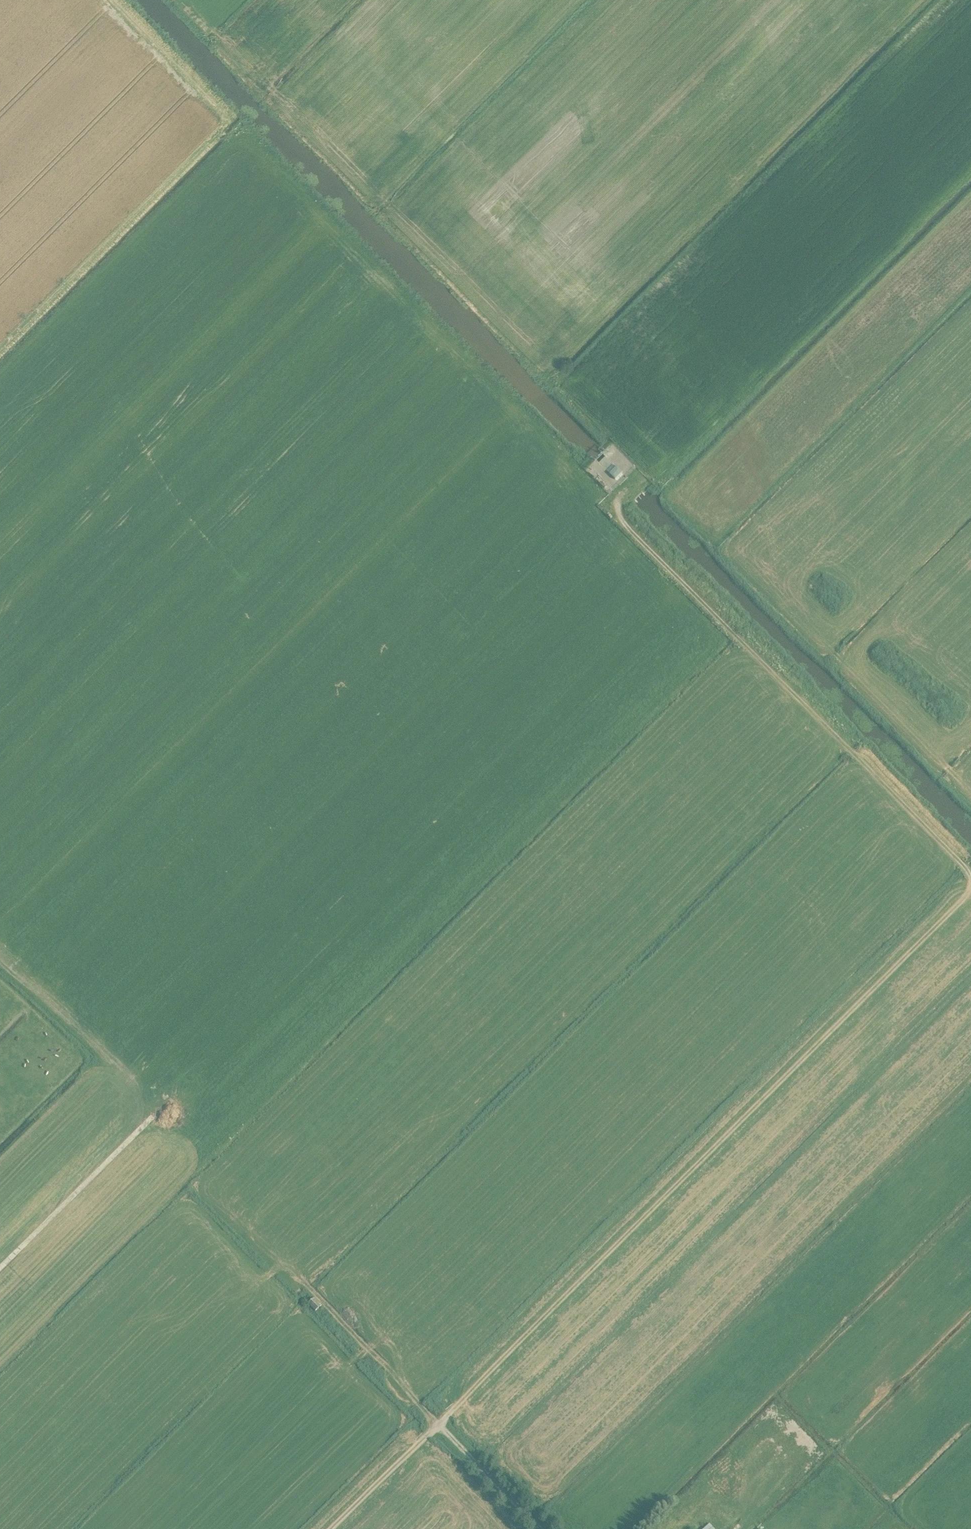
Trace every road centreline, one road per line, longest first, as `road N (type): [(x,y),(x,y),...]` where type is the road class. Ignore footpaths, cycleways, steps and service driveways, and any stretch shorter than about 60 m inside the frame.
road 1 (track): [(970,886),(333,1528)]
road 2 (track): [(620,494),(627,527),(958,860),(970,883)]
road 3 (track): [(543,1528),(315,1291)]
road 4 (track): [(0,1268),(154,1115)]

